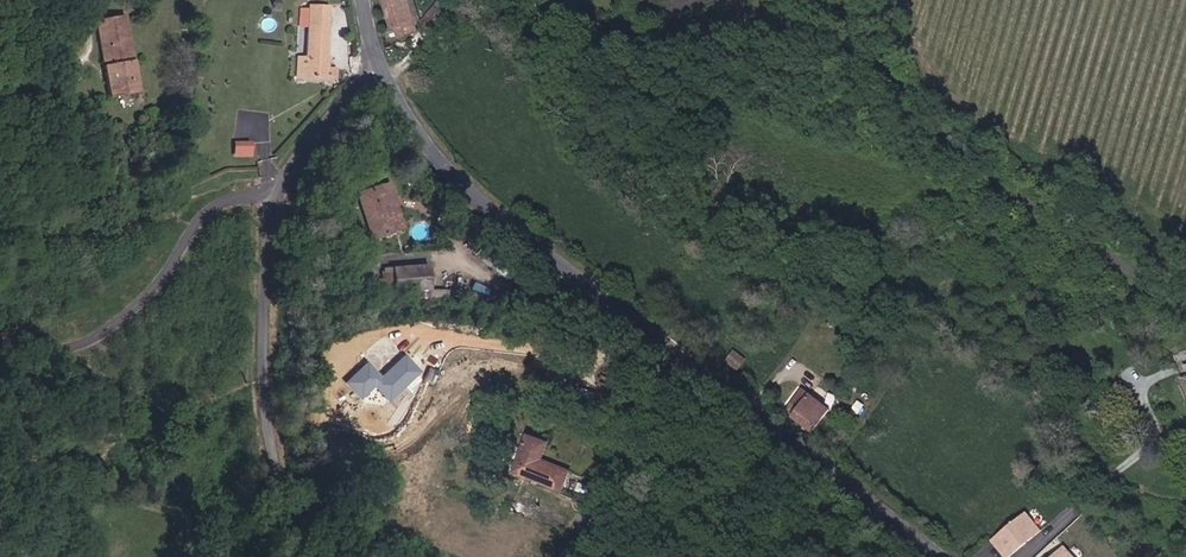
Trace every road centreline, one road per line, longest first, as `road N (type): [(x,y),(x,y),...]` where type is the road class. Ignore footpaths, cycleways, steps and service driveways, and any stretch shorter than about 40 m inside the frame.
road 1 (tertiary): [(939,556),(485,203),(380,71)]
road 2 (unclassified): [(298,556),(268,420),(271,218),(333,118),(380,71)]

